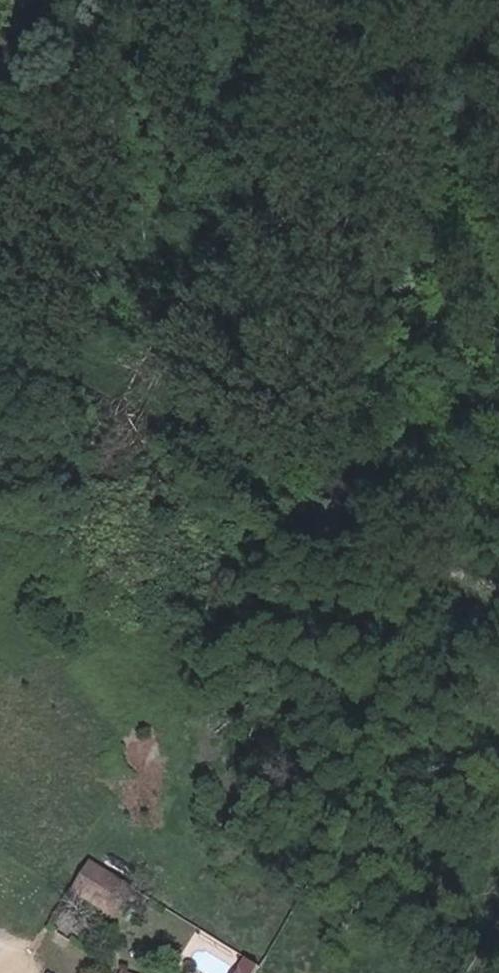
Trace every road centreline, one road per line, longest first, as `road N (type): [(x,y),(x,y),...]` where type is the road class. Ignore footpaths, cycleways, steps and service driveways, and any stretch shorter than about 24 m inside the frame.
road 1 (tertiary): [(81,0),(0,103)]

